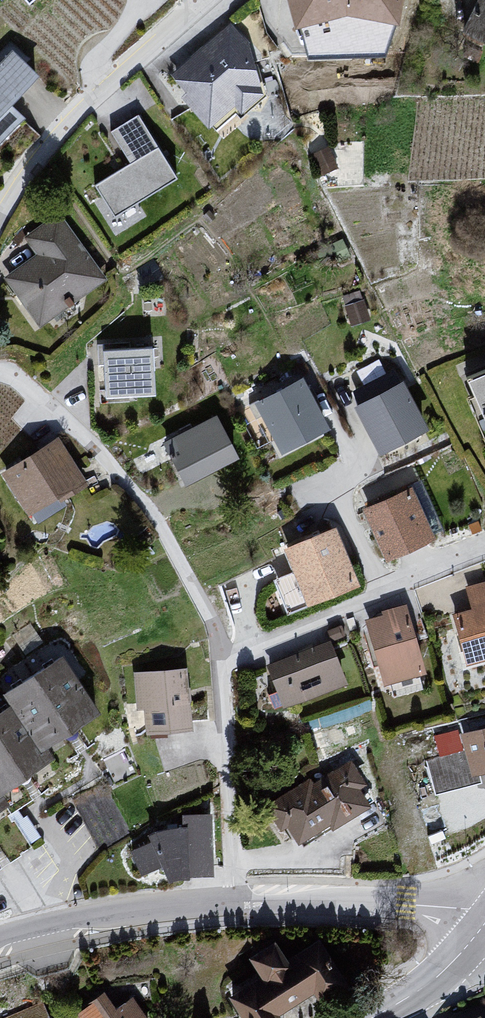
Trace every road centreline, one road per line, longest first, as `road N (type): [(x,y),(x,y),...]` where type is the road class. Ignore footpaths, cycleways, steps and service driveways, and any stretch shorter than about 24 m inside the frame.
road 1 (residential): [(0,376),(79,442),(157,525),(202,610),(212,663)]
road 2 (residential): [(211,0),(96,96),(0,212)]
road 3 (residential): [(212,663),(460,559)]
road 4 (residential): [(484,914),(406,904),(235,907)]
road 5 (residential): [(212,663),(235,907)]
road 6 (residential): [(235,907),(109,916),(0,942)]
road 7 (secondary): [(371,1017),(444,971),(484,923)]

